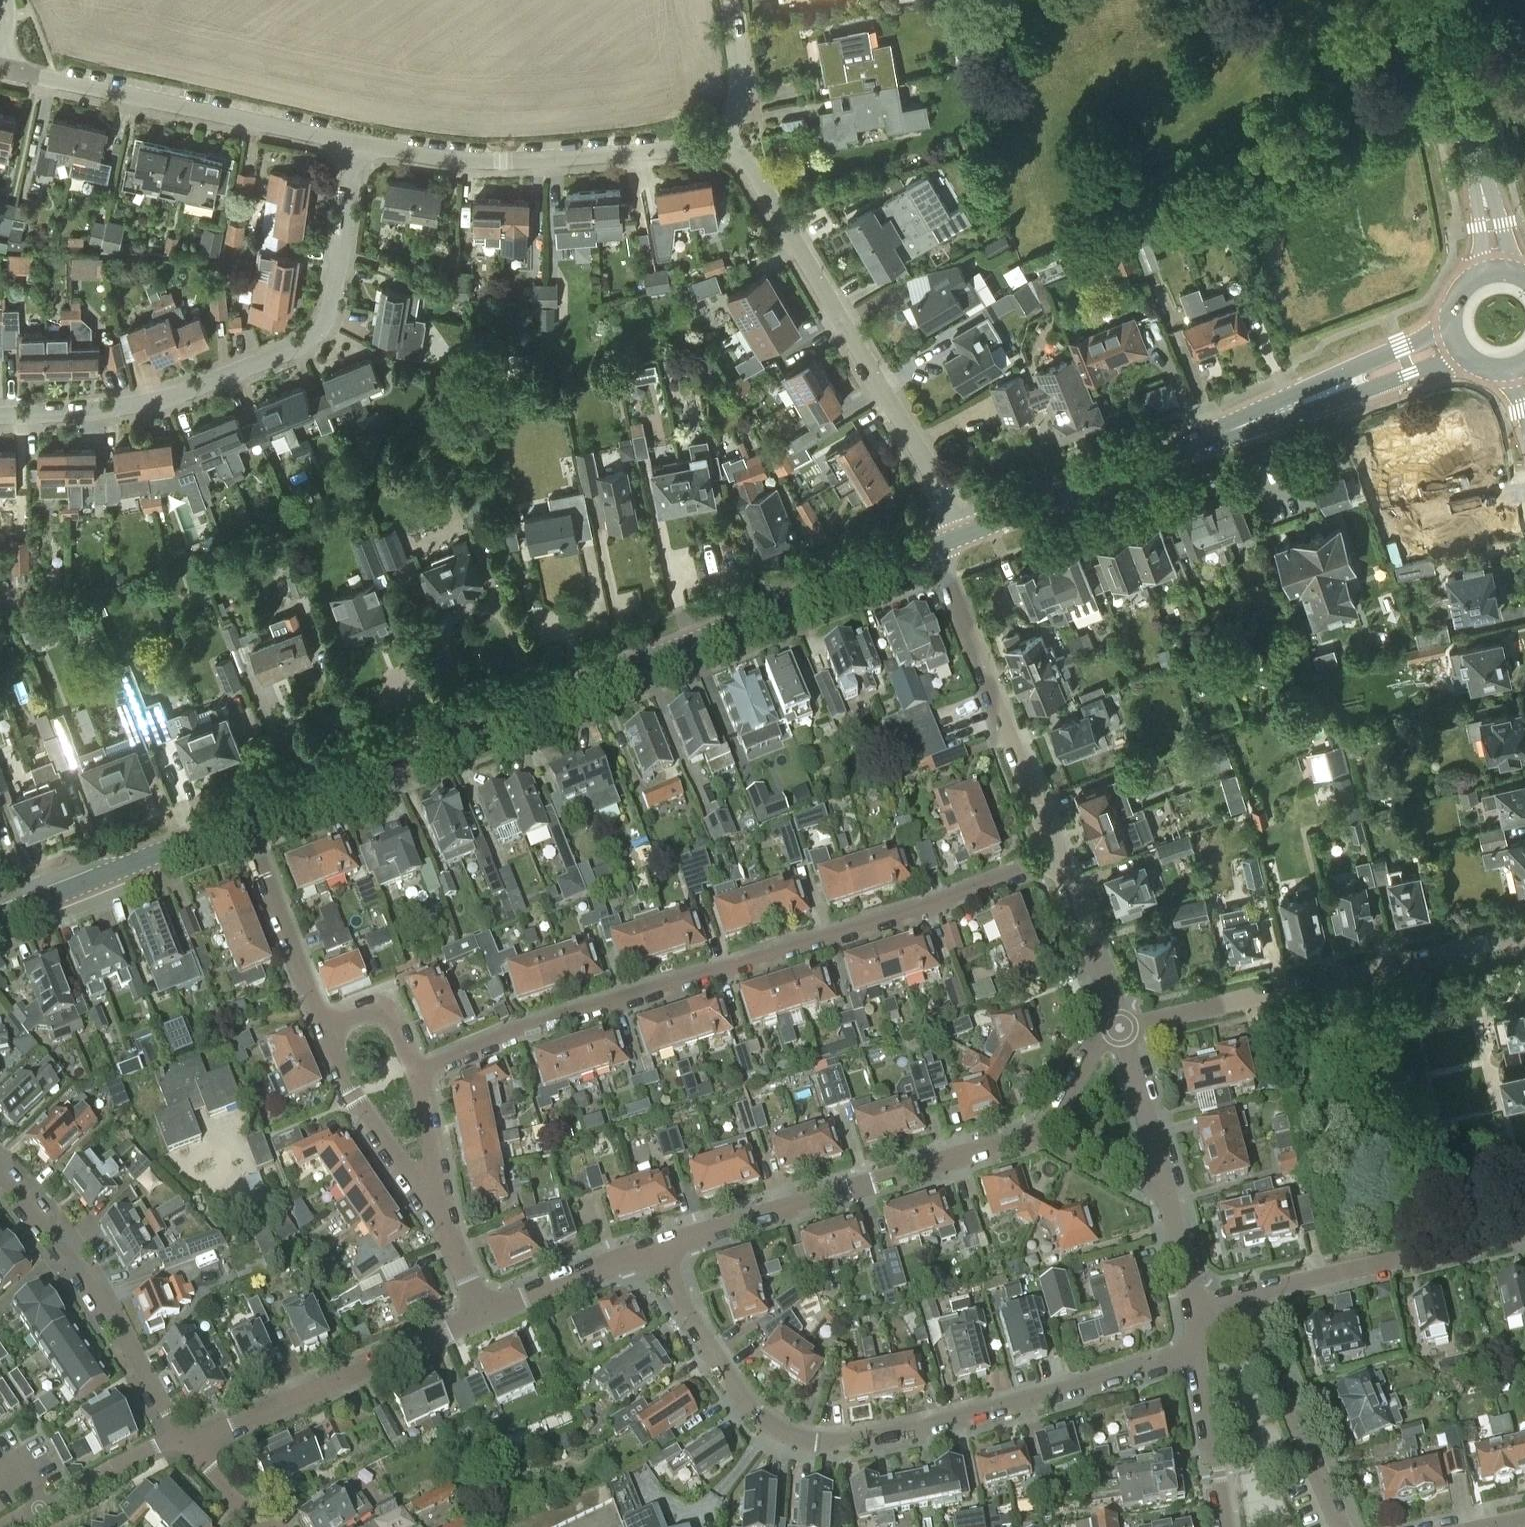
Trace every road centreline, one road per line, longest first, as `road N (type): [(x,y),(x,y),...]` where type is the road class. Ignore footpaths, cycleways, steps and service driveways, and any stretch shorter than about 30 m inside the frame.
road 1 (secondary): [(243,819),(934,548)]
road 2 (residential): [(415,1074),(1059,862)]
road 3 (residential): [(1198,1352),(932,1424),(818,1444),(766,1428),(701,1343),(652,1249)]
road 4 (residential): [(0,423),(71,421),(164,405),(315,338),(326,322),(357,143)]
road 5 (secondary): [(968,533),(1455,343)]
road 6 (residential): [(968,533),(756,180),(727,146)]
road 7 (residential): [(1123,1027),(1524,932)]
road 8 (residential): [(652,1249),(1044,1130)]
road 9 (residential): [(727,146),(551,161),(443,157),(357,143)]
road 10 (residential): [(357,143),(0,63)]
road 11 (residential): [(1059,862),(934,548)]
road 12 (residential): [(184,1440),(145,1400),(108,1307),(58,1232),(22,1210),(0,1177)]
road 13 (residential): [(184,1440),(478,1317)]
road 14 (residential): [(1238,1296),(1524,1229)]
road 15 (tertiary): [(1500,272),(1438,0)]
road 16 (secondary): [(0,916),(243,819)]
road 17 (residential): [(1346,1526),(1238,1296)]
road 18 (residential): [(324,1029),(243,819)]
road 19 (residential): [(440,1202),(410,1184),(354,1097),(324,1029)]
road 20 (residential): [(184,1440),(16,1526)]
road 21 (residential): [(478,1317),(652,1249)]
road 22 (residential): [(1123,1027),(1059,862)]
road 23 (residential): [(1228,1526),(1198,1352)]
road 24 (residential): [(1165,1192),(1123,1027)]
road 25 (residential): [(727,146),(739,70),(729,0)]
road 26 (residential): [(1044,1130),(1165,1192)]
road 27 (residential): [(415,1074),(386,1011),(324,1029)]
road 28 (residential): [(1123,1027),(1105,1035),(1044,1130)]
road 29 (residential): [(440,1202),(415,1074)]
road 30 (residential): [(274,1526),(184,1440)]
road 31 (residential): [(478,1317),(440,1202)]

